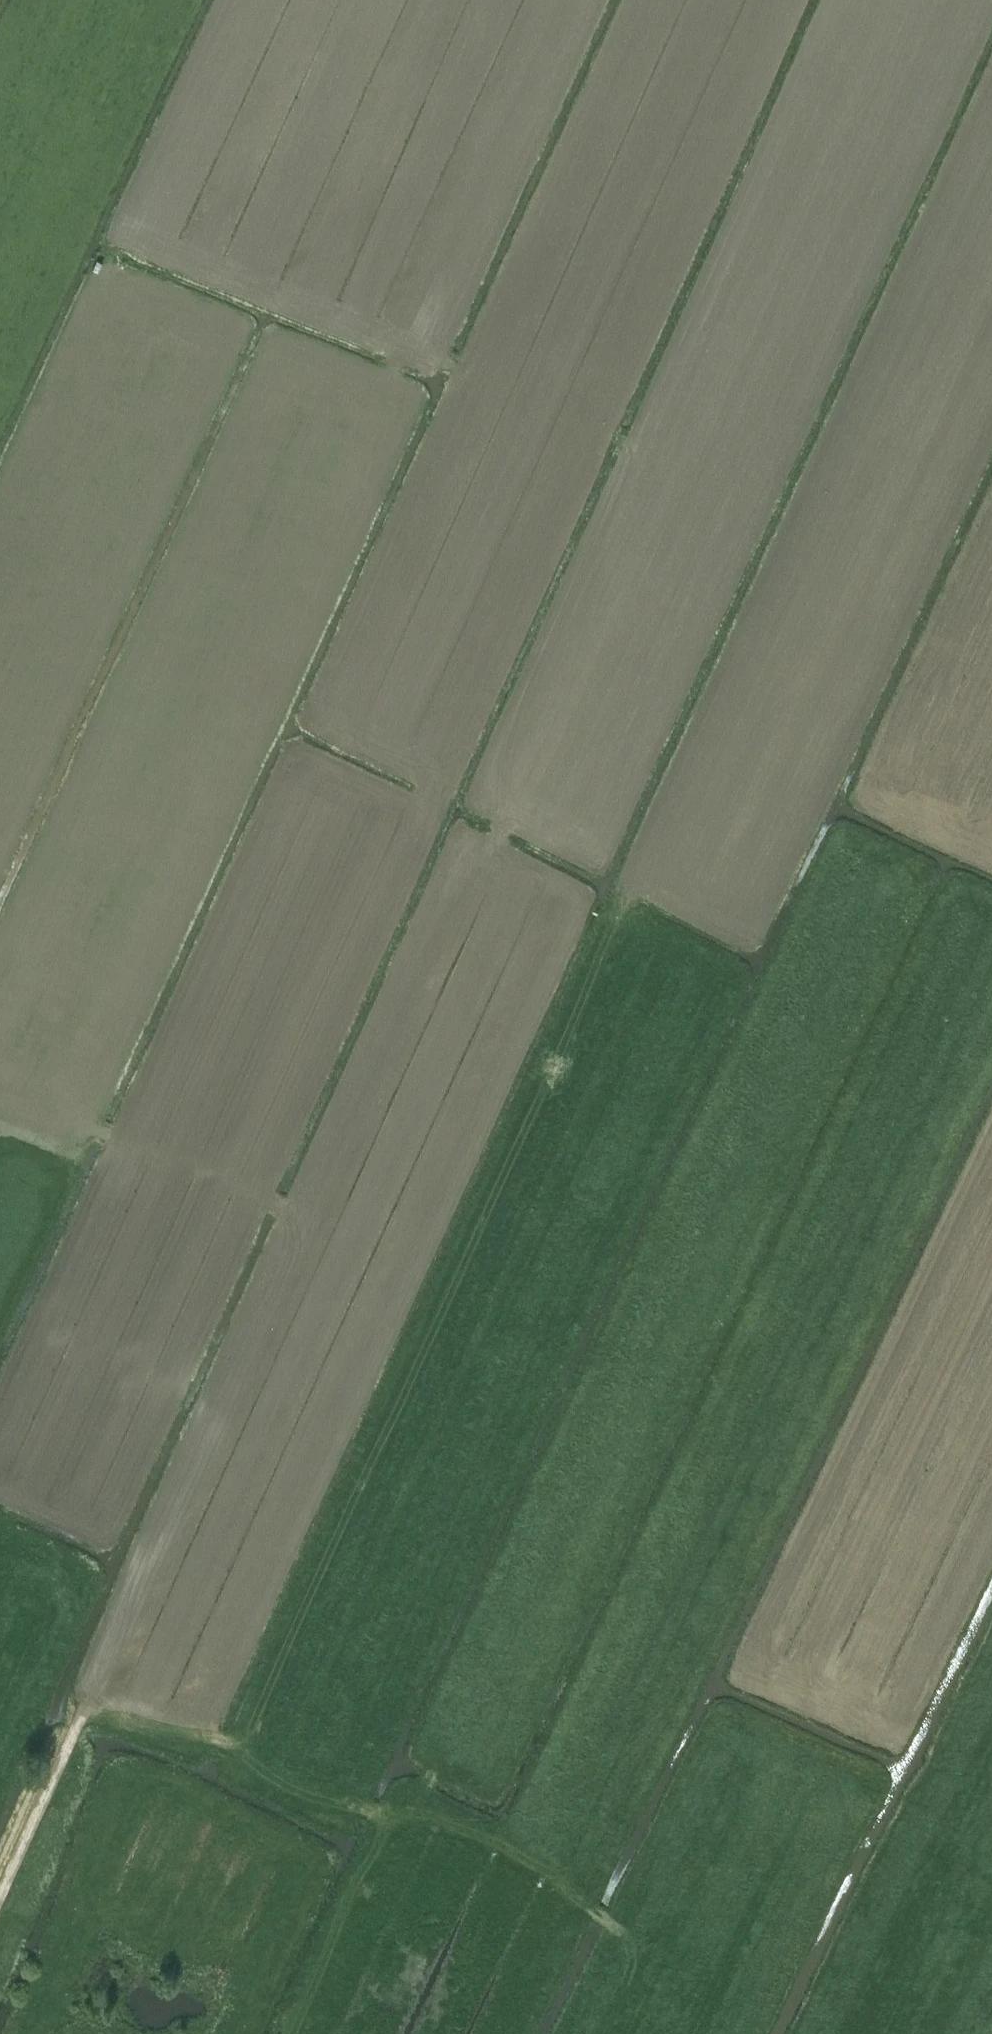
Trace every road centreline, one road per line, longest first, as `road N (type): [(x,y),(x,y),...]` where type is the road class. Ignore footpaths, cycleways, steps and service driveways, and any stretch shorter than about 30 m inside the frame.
road 1 (track): [(0,1900),(88,1707),(184,1707),(251,1733),(309,1784),(406,1808)]

